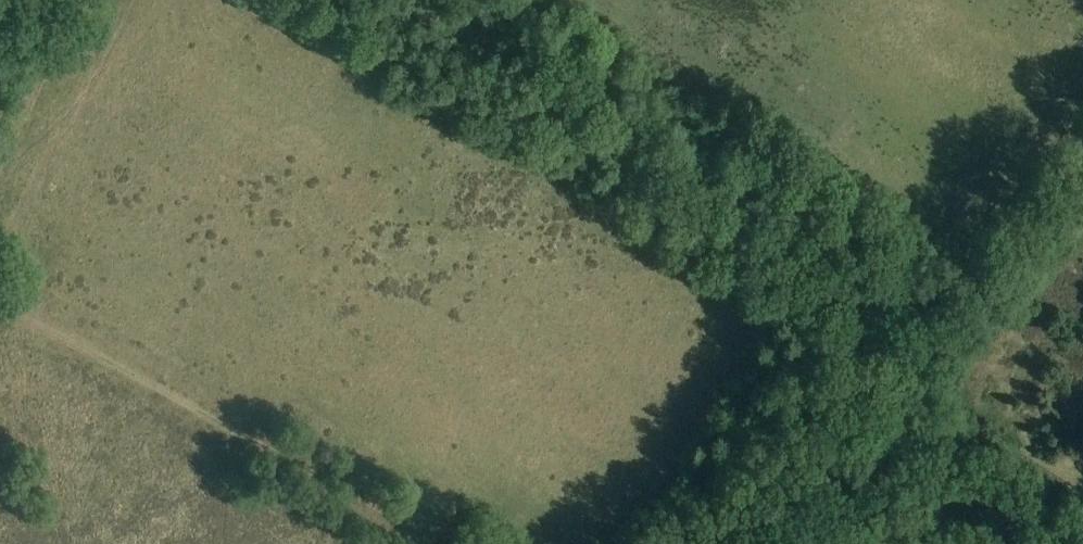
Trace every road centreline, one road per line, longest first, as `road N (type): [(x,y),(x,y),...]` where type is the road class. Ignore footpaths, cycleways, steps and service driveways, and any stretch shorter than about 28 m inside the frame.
road 1 (track): [(439,543),(0,294)]

